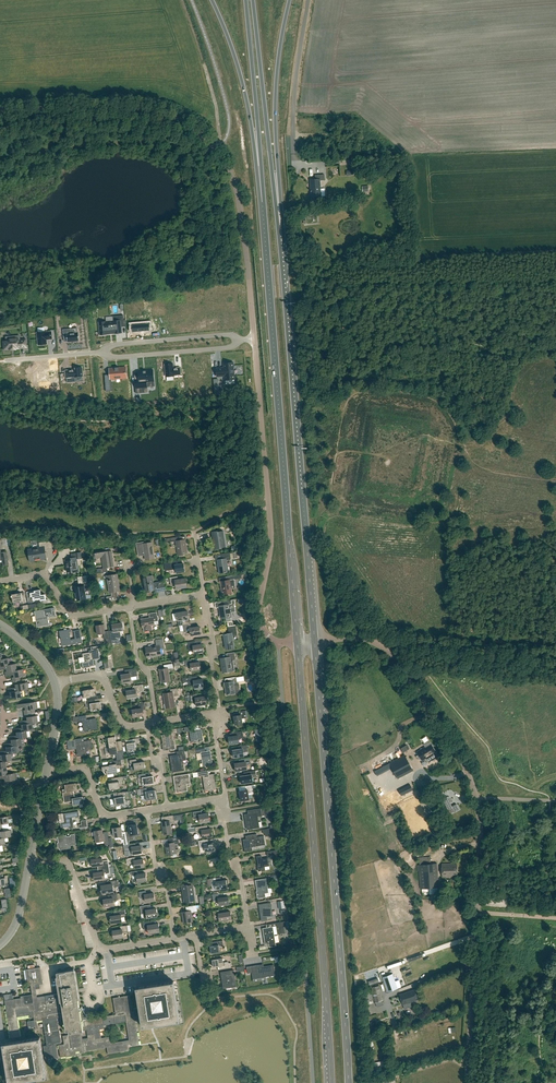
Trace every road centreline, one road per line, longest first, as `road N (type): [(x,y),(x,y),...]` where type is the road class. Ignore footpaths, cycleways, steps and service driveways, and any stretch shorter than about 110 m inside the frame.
road 1 (unclassified): [(467,1082),(478,802),(452,744),(384,648)]
road 2 (primary): [(349,1082),(315,641)]
road 3 (primary): [(262,202),(297,642)]
road 4 (primary): [(297,642),(331,1082)]
road 5 (unclassified): [(254,339),(236,190),(216,148),(151,111),(0,110)]
road 6 (primary): [(315,641),(282,249)]
road 7 (unclassified): [(279,642),(261,628),(258,613),(271,540),(254,339)]
road 8 (primary): [(282,249),(276,86),(289,0)]
road 9 (primary): [(212,0),(243,87),(262,202)]
road 10 (residential): [(175,939),(98,946),(69,865),(29,865)]
road 11 (primary): [(246,0),(262,202)]
road 12 (track): [(404,643),(555,654)]
road 13 (residential): [(130,606),(77,615),(43,575),(0,581)]
road 14 (primary): [(282,249),(264,101)]
road 15 (residential): [(100,352),(230,348),(238,340)]
road 16 (residential): [(238,340),(113,345),(100,352)]
road 17 (residential): [(175,939),(147,810)]
road 18 (residential): [(219,799),(248,927)]
road 19 (residential): [(47,769),(89,773),(105,814),(147,810)]
road 20 (residential): [(218,714),(210,620),(199,595)]
road 21 (residential): [(157,723),(130,606)]
road 22 (residential): [(147,724),(120,722),(96,676),(56,684)]

